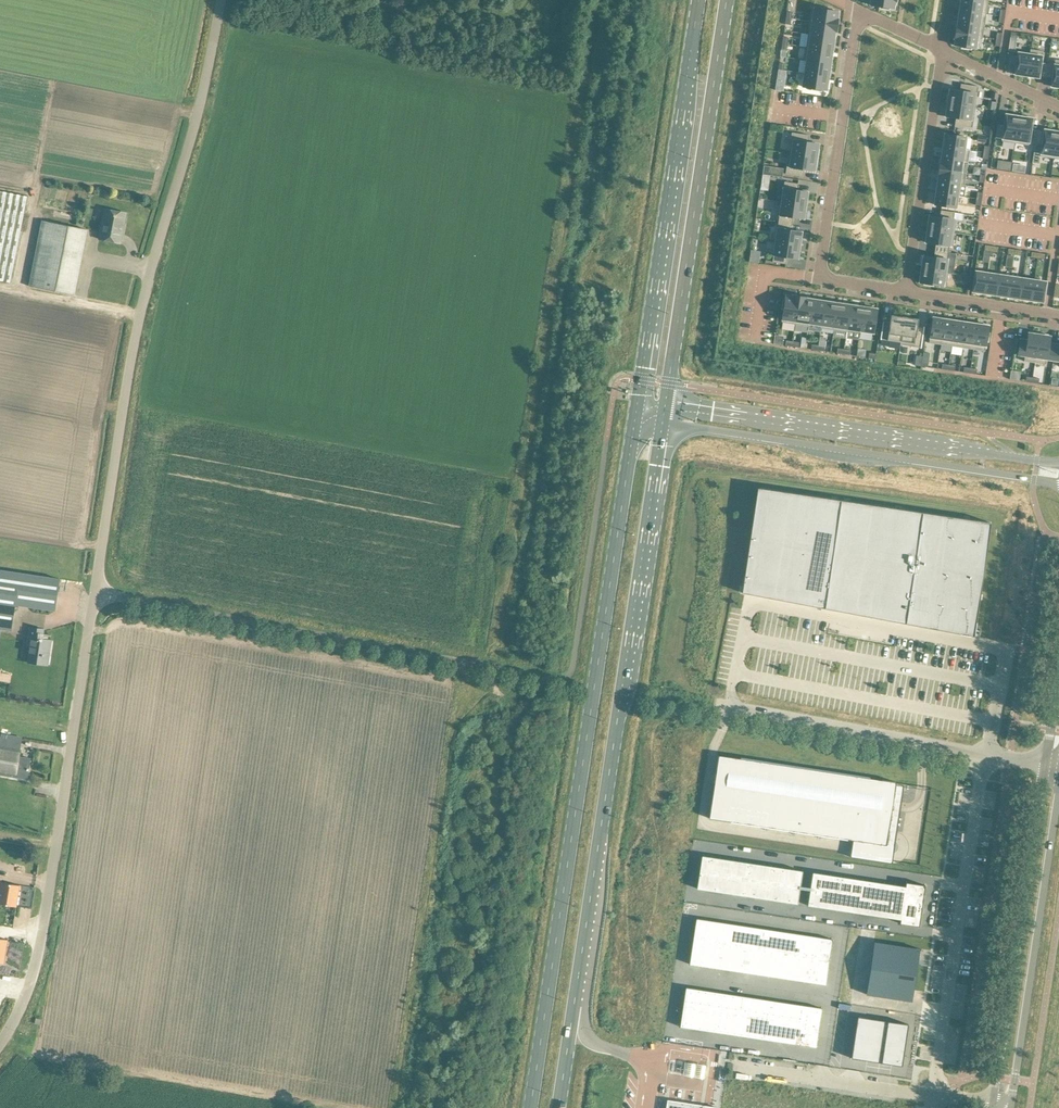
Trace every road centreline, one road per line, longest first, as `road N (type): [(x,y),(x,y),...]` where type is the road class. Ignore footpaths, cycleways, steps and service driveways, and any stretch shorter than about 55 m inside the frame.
road 1 (primary): [(636,411),(532,1107)]
road 2 (primary): [(559,1107),(663,425)]
road 3 (unclassified): [(96,592),(136,313),(181,171),(221,0)]
road 4 (unclassified): [(0,1045),(37,970),(96,592)]
road 5 (residential): [(905,291),(827,279),(818,270),(856,22),(866,13),(942,50)]
road 6 (primary): [(698,0),(636,411)]
road 7 (primary): [(665,407),(727,0)]
road 8 (tertiary): [(663,425),(1058,486)]
road 9 (tertiary): [(1058,462),(665,407)]
road 10 (unclassified): [(465,662),(96,592)]
road 11 (tertiary): [(1046,764),(994,1102)]
road 12 (unclassified): [(714,704),(1046,764)]
road 13 (tertiary): [(1012,1104),(1058,783)]
road 14 (unclassified): [(994,1102),(737,1066)]
road 15 (residential): [(942,50),(905,291)]
road 16 (residential): [(905,291),(1058,315)]
road 17 (residential): [(942,50),(1058,107)]

